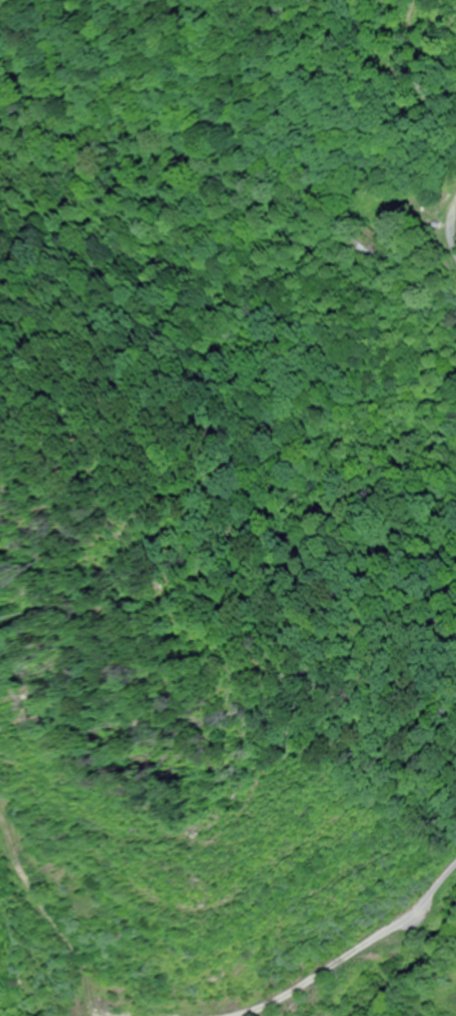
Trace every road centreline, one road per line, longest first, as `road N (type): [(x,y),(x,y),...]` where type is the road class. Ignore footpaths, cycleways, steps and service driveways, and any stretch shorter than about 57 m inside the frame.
road 1 (residential): [(249,1015),(412,917),(455,870)]

